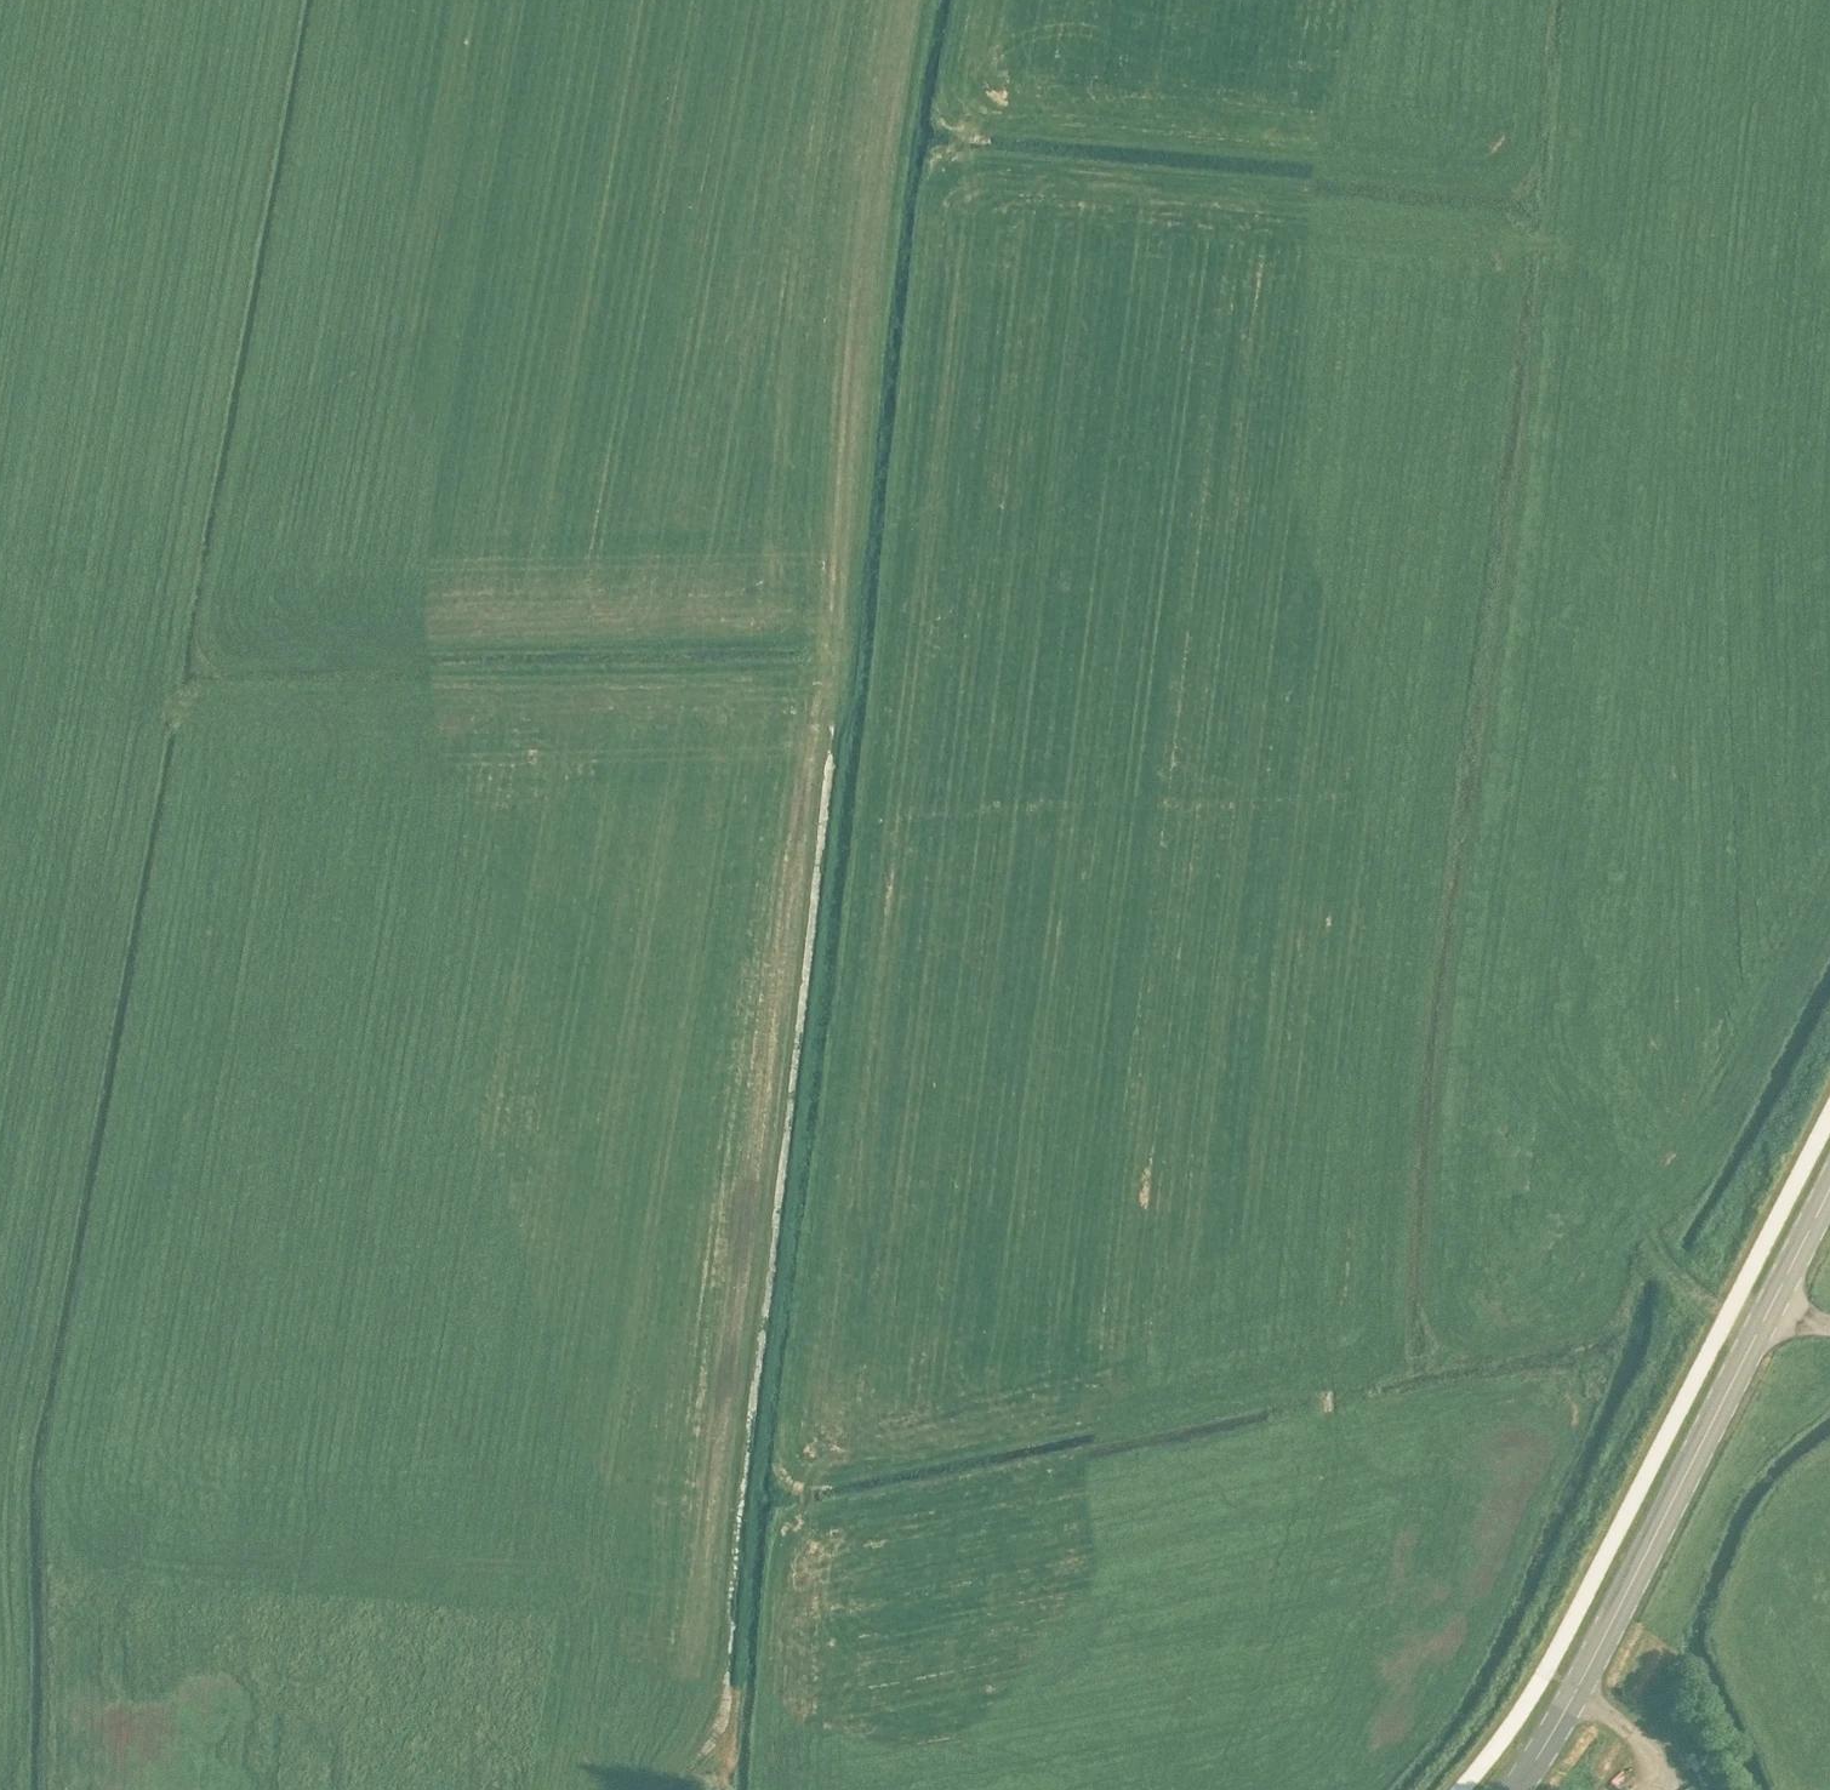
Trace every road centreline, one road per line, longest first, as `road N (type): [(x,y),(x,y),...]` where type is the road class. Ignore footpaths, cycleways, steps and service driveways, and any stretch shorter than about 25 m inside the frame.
road 1 (track): [(844,658),(728,1691),(702,1742),(651,1789)]
road 2 (secondary): [(1508,1789),(1563,1700),(1829,1174)]

